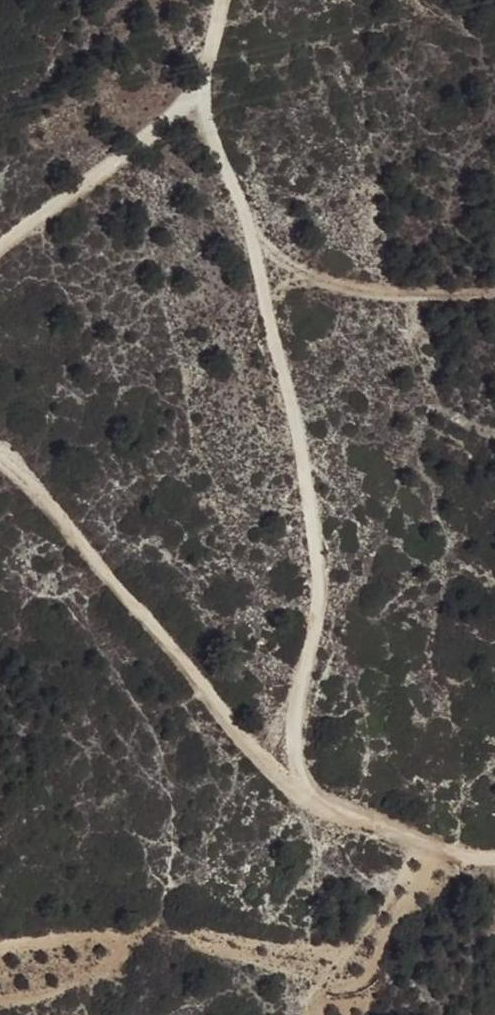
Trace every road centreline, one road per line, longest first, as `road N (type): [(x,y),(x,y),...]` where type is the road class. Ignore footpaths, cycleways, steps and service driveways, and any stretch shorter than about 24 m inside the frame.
road 1 (track): [(301,789),(293,711),(323,589),(320,507),(276,313),(200,111),(196,60),(209,0)]
road 2 (track): [(301,789),(0,448)]
road 3 (track): [(0,248),(178,100),(196,60)]
road 4 (track): [(494,857),(460,855),(355,823),(301,789)]

